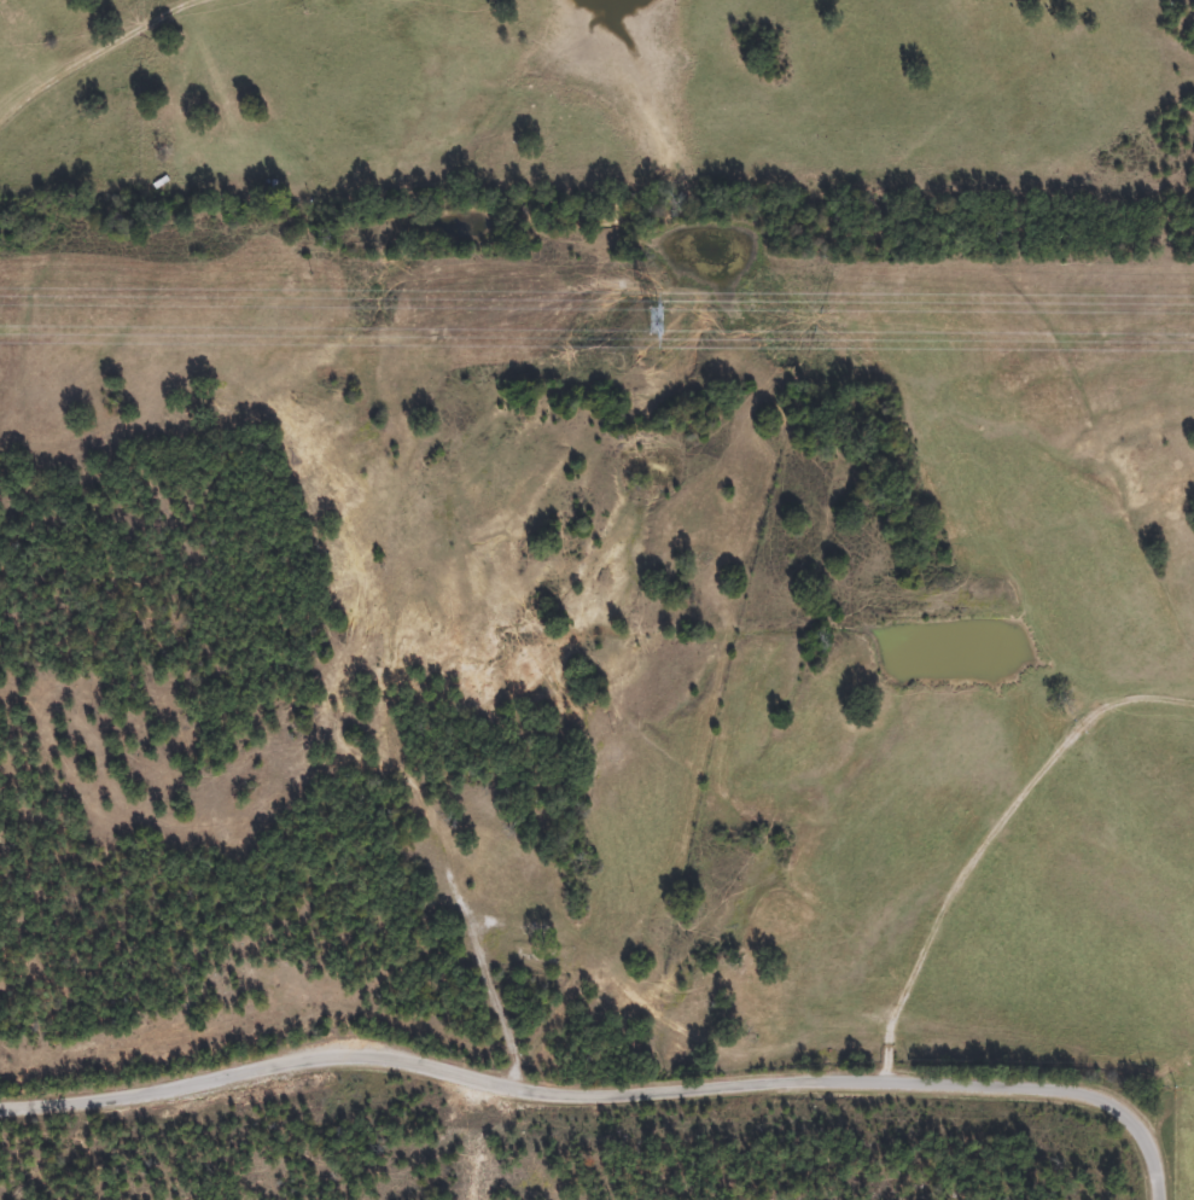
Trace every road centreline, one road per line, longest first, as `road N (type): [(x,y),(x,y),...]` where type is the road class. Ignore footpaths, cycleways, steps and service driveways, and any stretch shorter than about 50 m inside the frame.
road 1 (residential): [(1175,1199),(1175,1160),(1160,1128),(1100,1089),(884,1084),(590,1096),(362,1056),(135,1097),(0,1108)]
road 2 (track): [(208,0),(167,14),(46,85),(0,122)]

